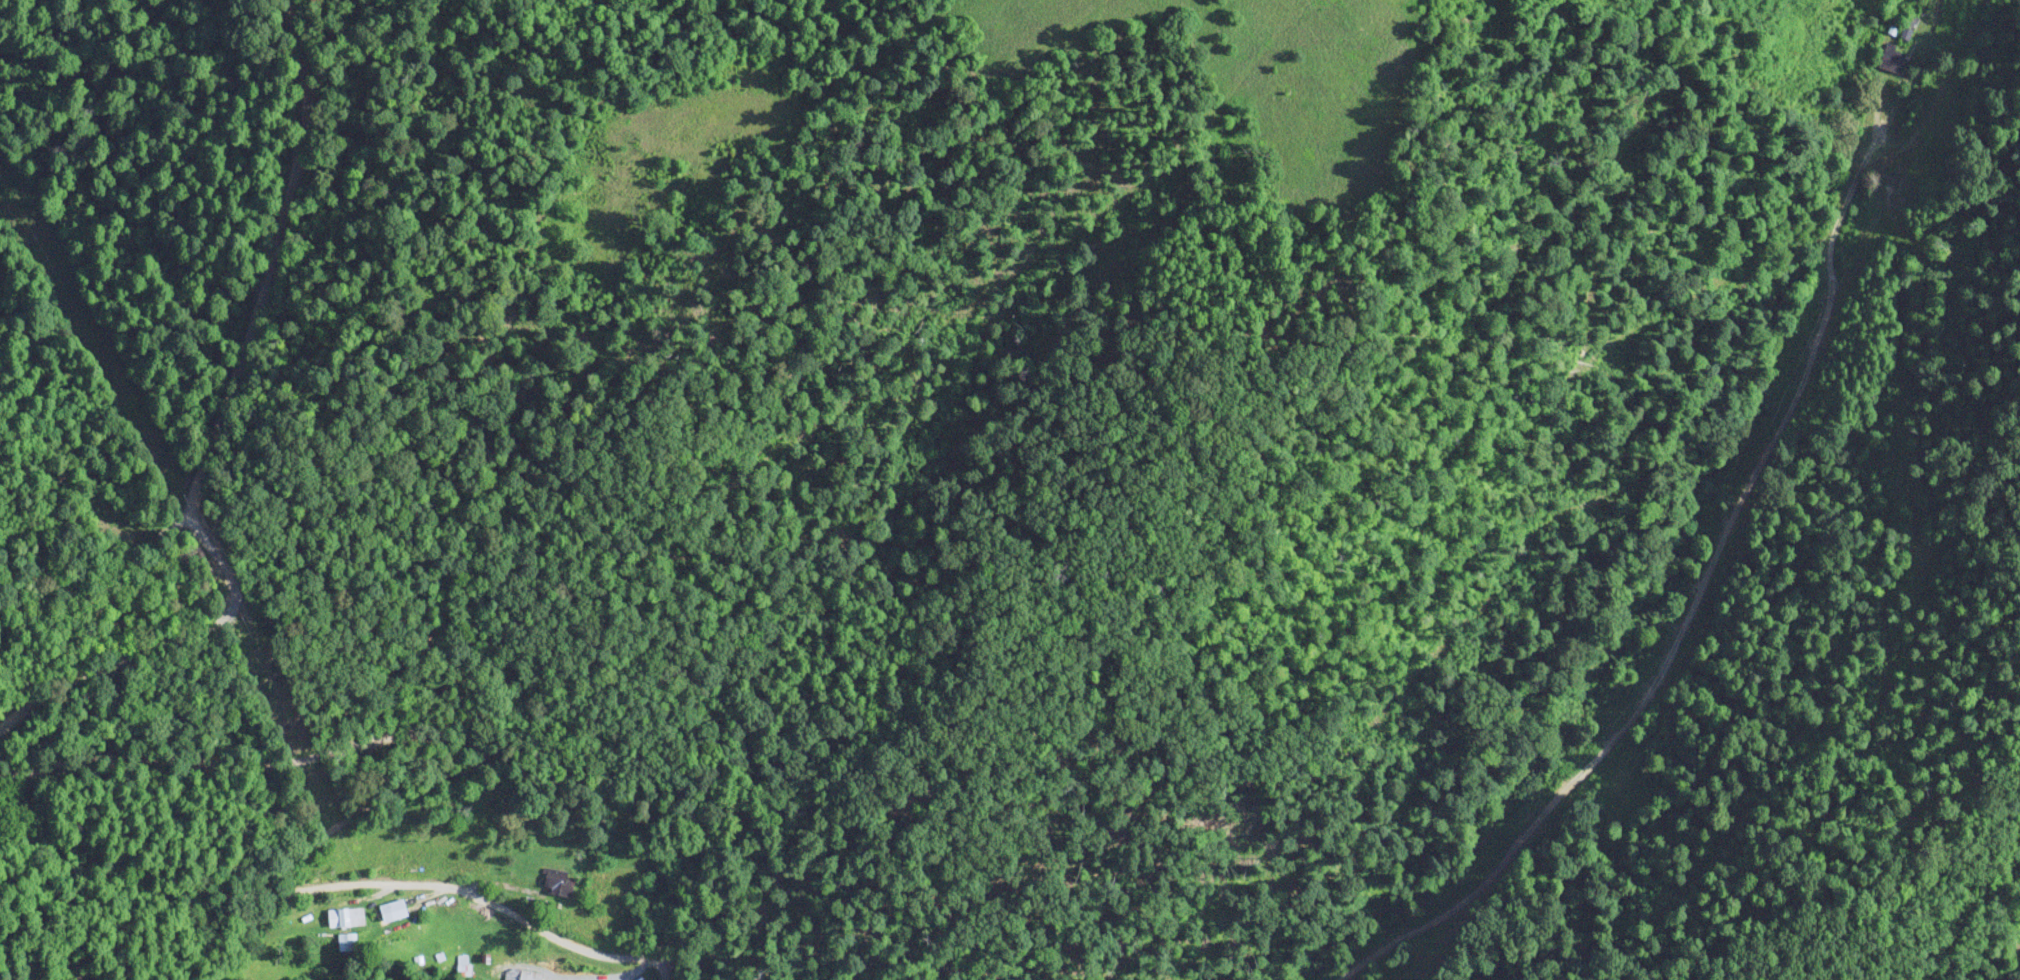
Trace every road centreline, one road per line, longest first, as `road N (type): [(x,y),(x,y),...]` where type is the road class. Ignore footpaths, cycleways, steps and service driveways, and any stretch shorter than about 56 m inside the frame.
road 1 (residential): [(1269,979),(1396,898),(1576,717),(1783,384),(1854,127)]
road 2 (residential): [(607,979),(471,898),(291,848),(281,821),(297,788),(428,750),(449,723),(428,679),(313,679),(36,723),(0,714)]
road 3 (residential): [(0,635),(134,575),(194,515),(199,384),(226,280),(286,165),(303,40),(288,0)]

